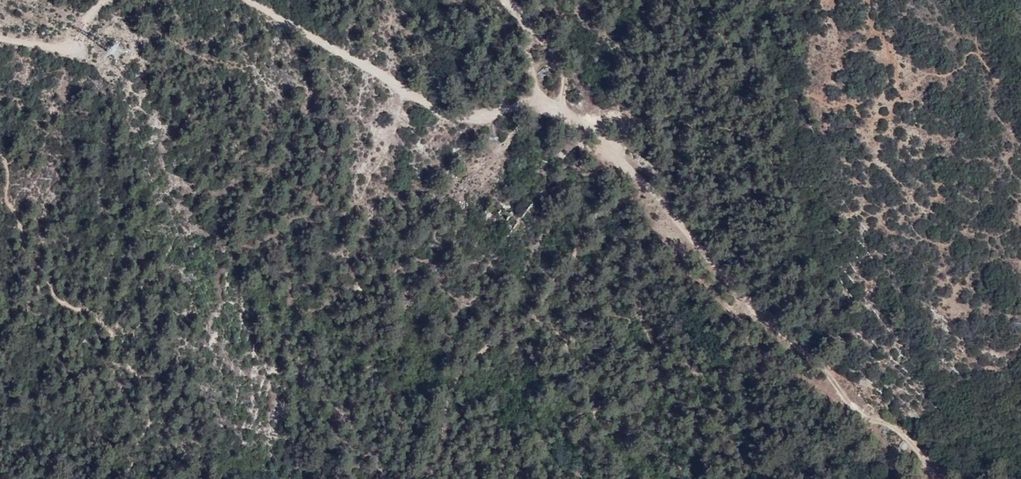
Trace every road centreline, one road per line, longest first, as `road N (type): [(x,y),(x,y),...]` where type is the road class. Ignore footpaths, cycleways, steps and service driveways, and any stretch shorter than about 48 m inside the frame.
road 1 (track): [(636,175),(583,121),(536,101),(471,115),(438,110),(248,0)]
road 2 (track): [(636,175),(572,234),(566,269),(461,373),(429,478)]
road 3 (track): [(636,175),(858,409)]
road 4 (track): [(111,0),(71,51),(0,36)]

